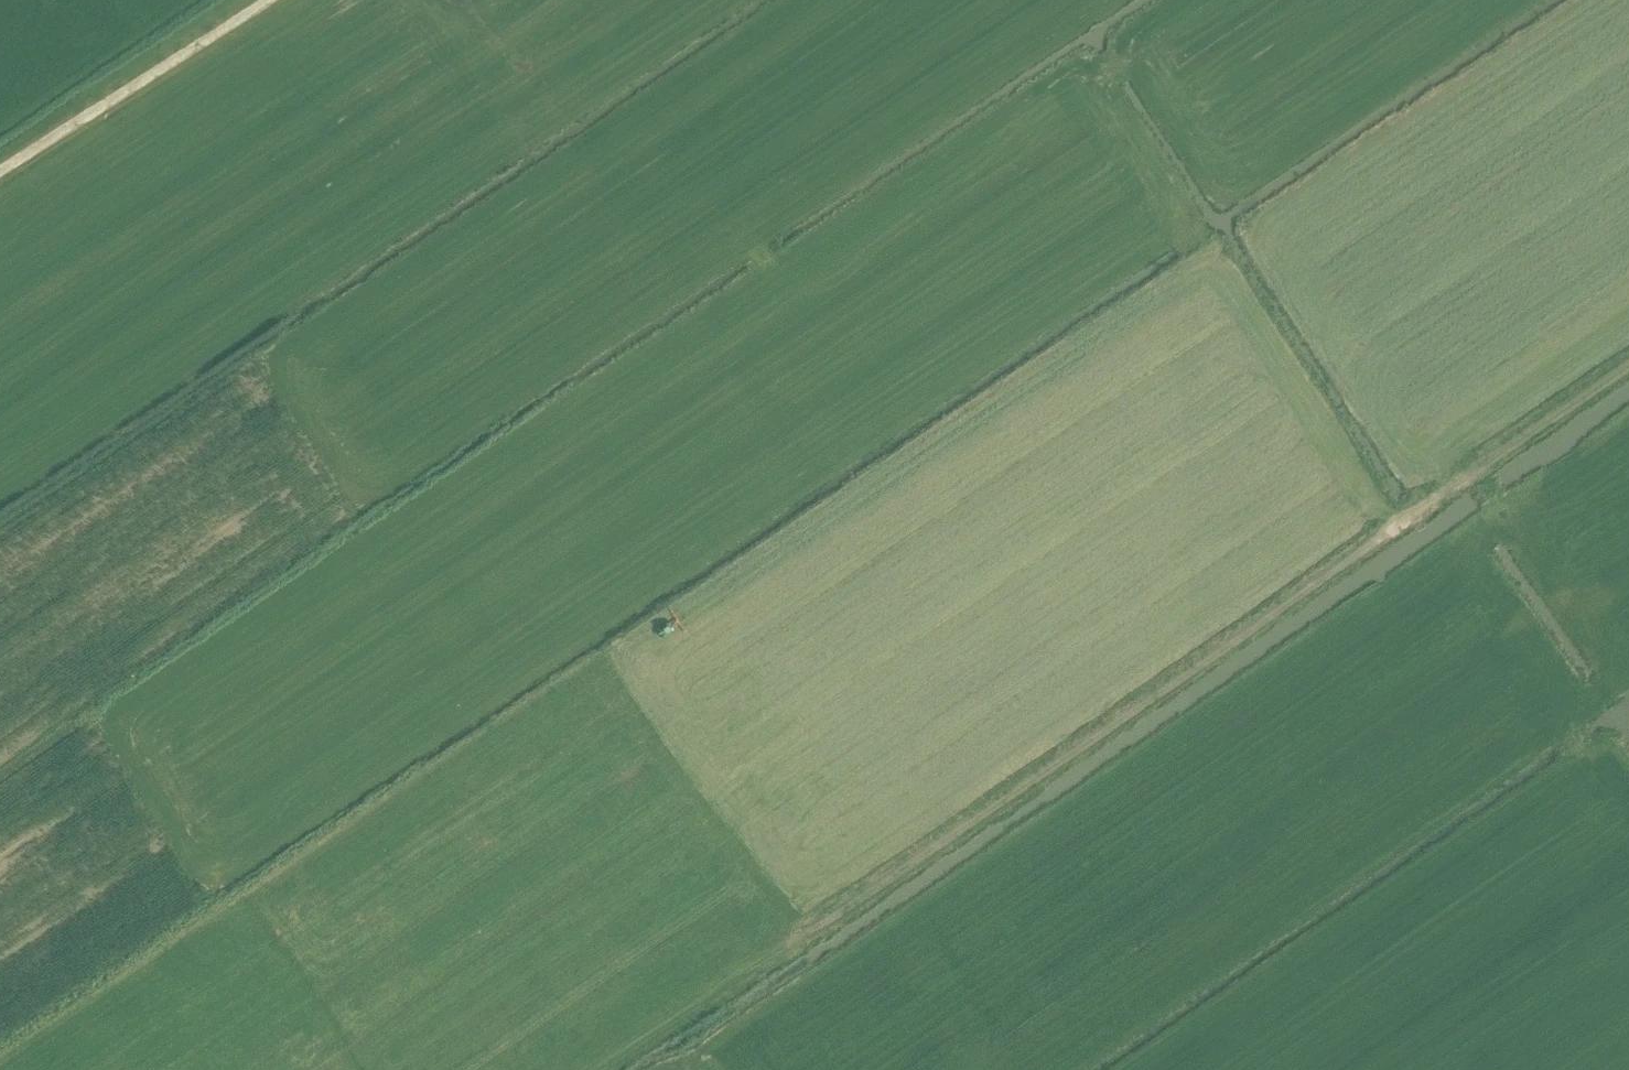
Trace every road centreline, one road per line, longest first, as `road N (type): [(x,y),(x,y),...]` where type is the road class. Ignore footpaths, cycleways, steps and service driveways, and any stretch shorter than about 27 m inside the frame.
road 1 (track): [(795,947),(1628,366)]
road 2 (track): [(0,174),(268,0)]

